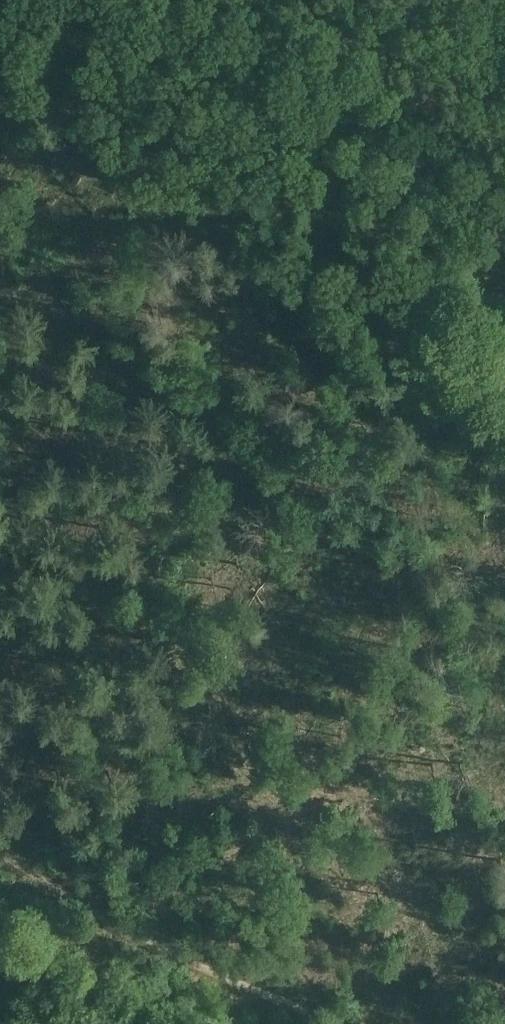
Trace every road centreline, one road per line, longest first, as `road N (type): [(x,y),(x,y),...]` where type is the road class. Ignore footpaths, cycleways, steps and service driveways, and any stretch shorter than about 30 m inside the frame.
road 1 (track): [(344,1023),(0,859)]

